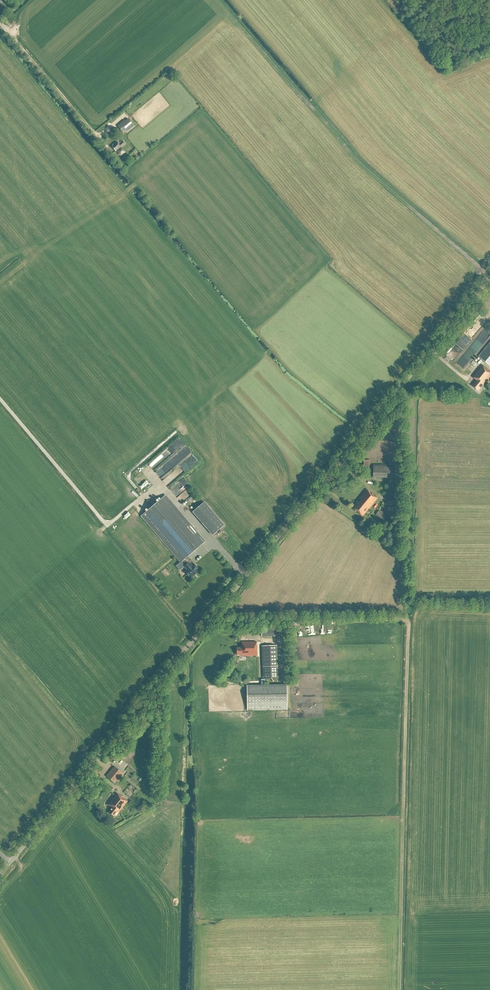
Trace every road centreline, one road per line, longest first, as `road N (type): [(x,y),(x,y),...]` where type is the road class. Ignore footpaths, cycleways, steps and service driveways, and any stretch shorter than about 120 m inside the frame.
road 1 (tertiary): [(10,863),(489,278)]
road 2 (track): [(400,989),(409,625),(292,624),(282,639),(261,639),(209,621)]
road 3 (track): [(406,620),(414,390),(407,381)]

